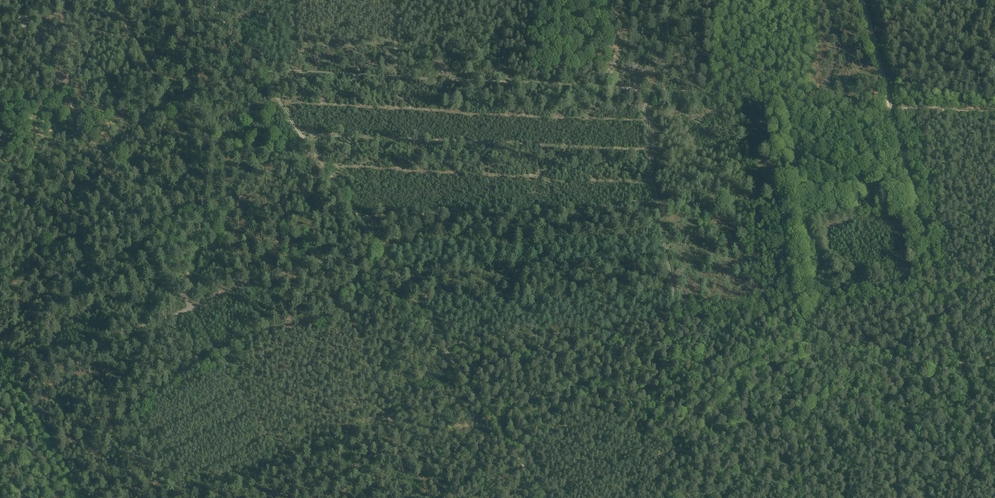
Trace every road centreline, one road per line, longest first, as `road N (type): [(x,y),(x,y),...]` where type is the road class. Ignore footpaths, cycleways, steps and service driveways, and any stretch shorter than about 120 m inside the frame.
road 1 (track): [(260,70),(876,100),(890,108),(994,113)]
road 2 (track): [(211,0),(546,497)]
road 3 (track): [(299,486),(9,0)]
road 4 (track): [(994,490),(863,0)]
road 5 (track): [(0,379),(356,248),(367,229)]
road 6 (track): [(664,420),(675,323),(631,87)]
road 7 (track): [(267,497),(492,415)]
road 8 (track): [(443,345),(675,323)]

